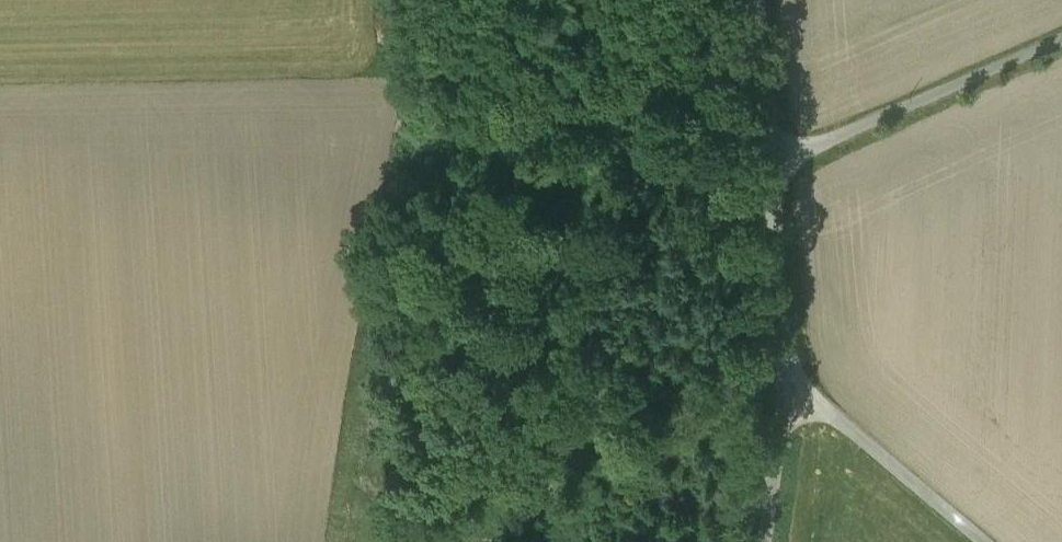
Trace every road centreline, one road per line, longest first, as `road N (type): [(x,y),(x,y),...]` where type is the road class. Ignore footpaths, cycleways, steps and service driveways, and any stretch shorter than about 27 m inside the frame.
road 1 (unclassified): [(785,393),(757,0)]
road 2 (unclassified): [(785,393),(843,421),(987,541)]
road 3 (unclassified): [(761,541),(785,393)]

